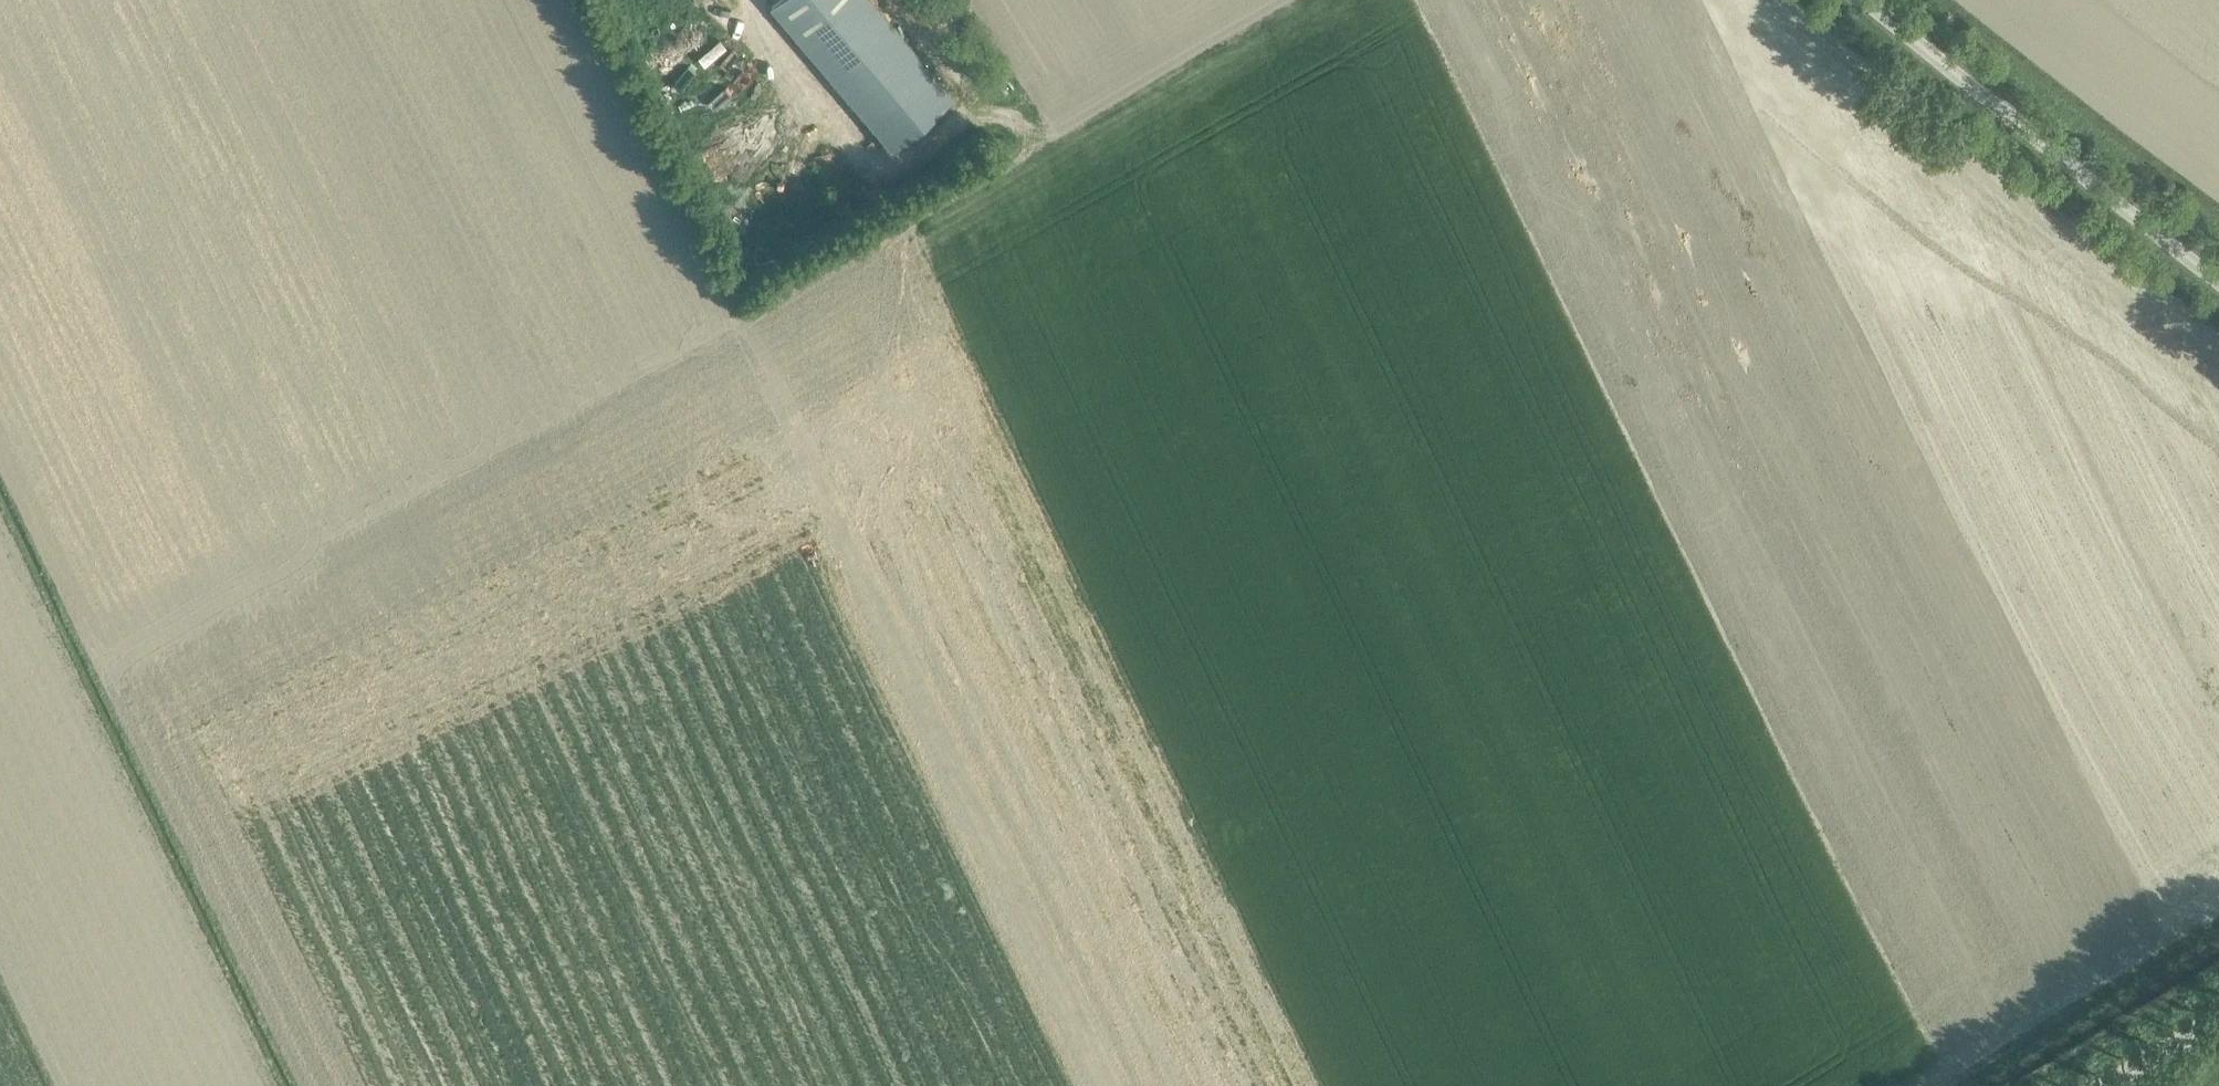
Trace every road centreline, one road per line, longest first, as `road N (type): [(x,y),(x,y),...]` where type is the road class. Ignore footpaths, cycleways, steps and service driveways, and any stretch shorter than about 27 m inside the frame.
road 1 (unclassified): [(2218,281),(1863,0)]
road 2 (unclassified): [(2100,1085),(2218,1014)]

